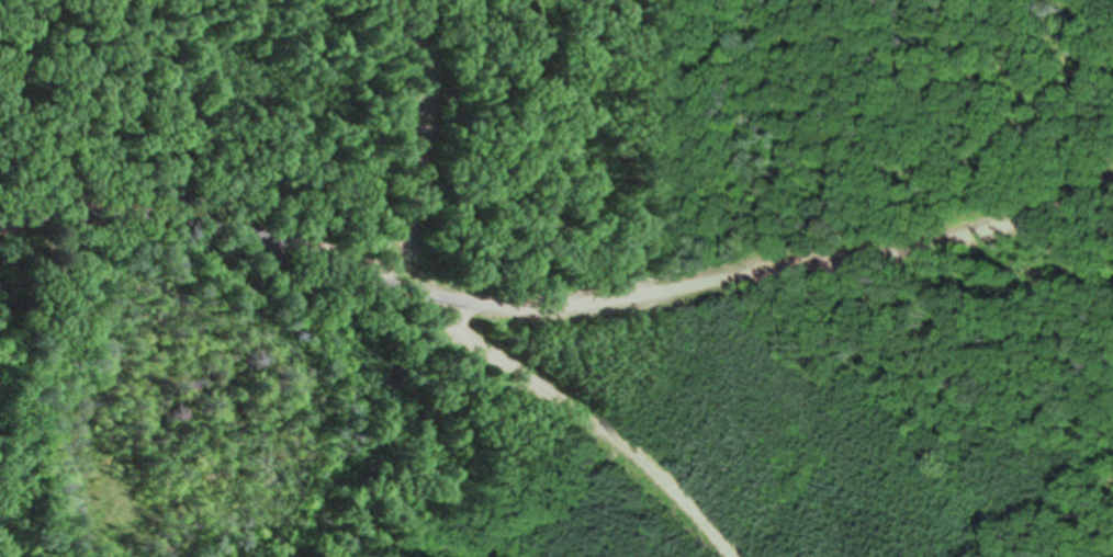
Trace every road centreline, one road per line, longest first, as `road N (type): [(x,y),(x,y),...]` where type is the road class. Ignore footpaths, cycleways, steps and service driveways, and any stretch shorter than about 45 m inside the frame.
road 1 (residential): [(0,225),(70,215),(252,238),(394,275),(449,299),(563,310),(1000,231),(1112,184)]
road 2 (residential): [(449,299),(465,331),(651,469),(731,556)]

